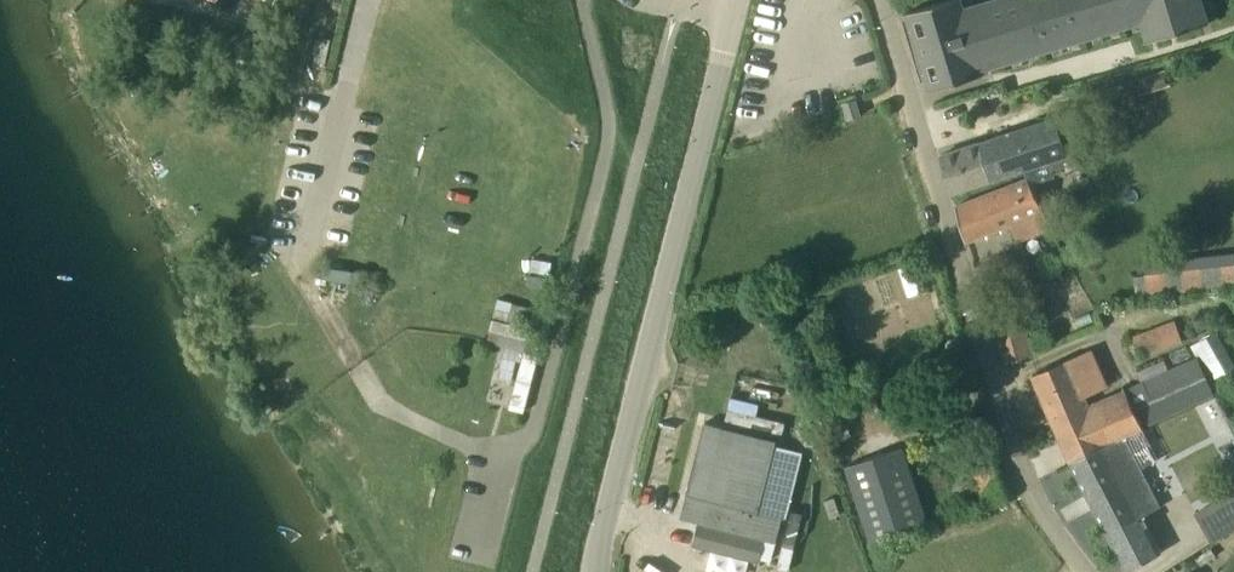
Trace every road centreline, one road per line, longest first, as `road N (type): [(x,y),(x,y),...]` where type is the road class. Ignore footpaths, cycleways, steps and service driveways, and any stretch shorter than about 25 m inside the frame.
road 1 (unclassified): [(584,0),(610,136),(535,430),(498,453),(380,407),(303,264)]
road 2 (residential): [(1084,571),(1058,544),(1006,418),(874,0)]
road 3 (tertiary): [(598,571),(740,0)]

